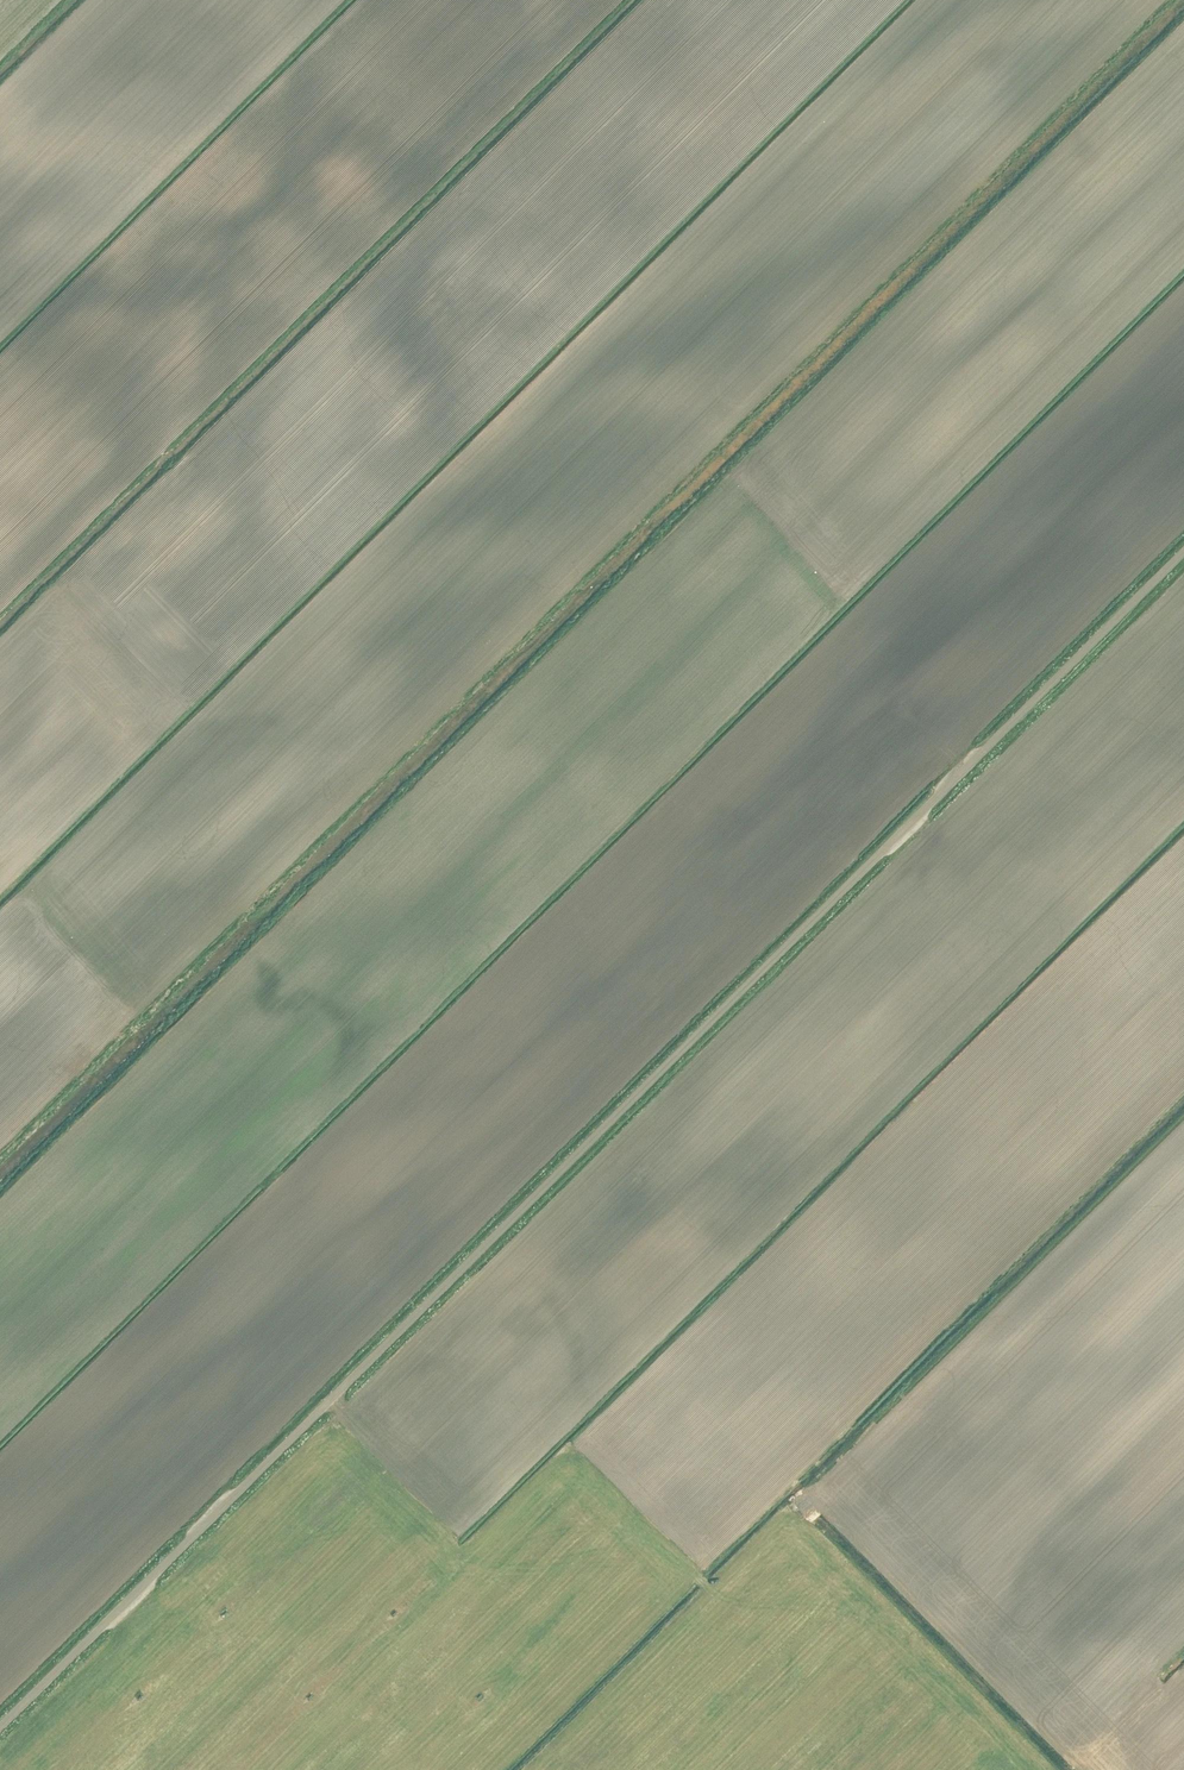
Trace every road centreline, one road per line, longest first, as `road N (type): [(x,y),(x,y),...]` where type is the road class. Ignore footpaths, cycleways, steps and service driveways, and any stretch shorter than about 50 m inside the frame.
road 1 (unclassified): [(0,1728),(1183,553)]

